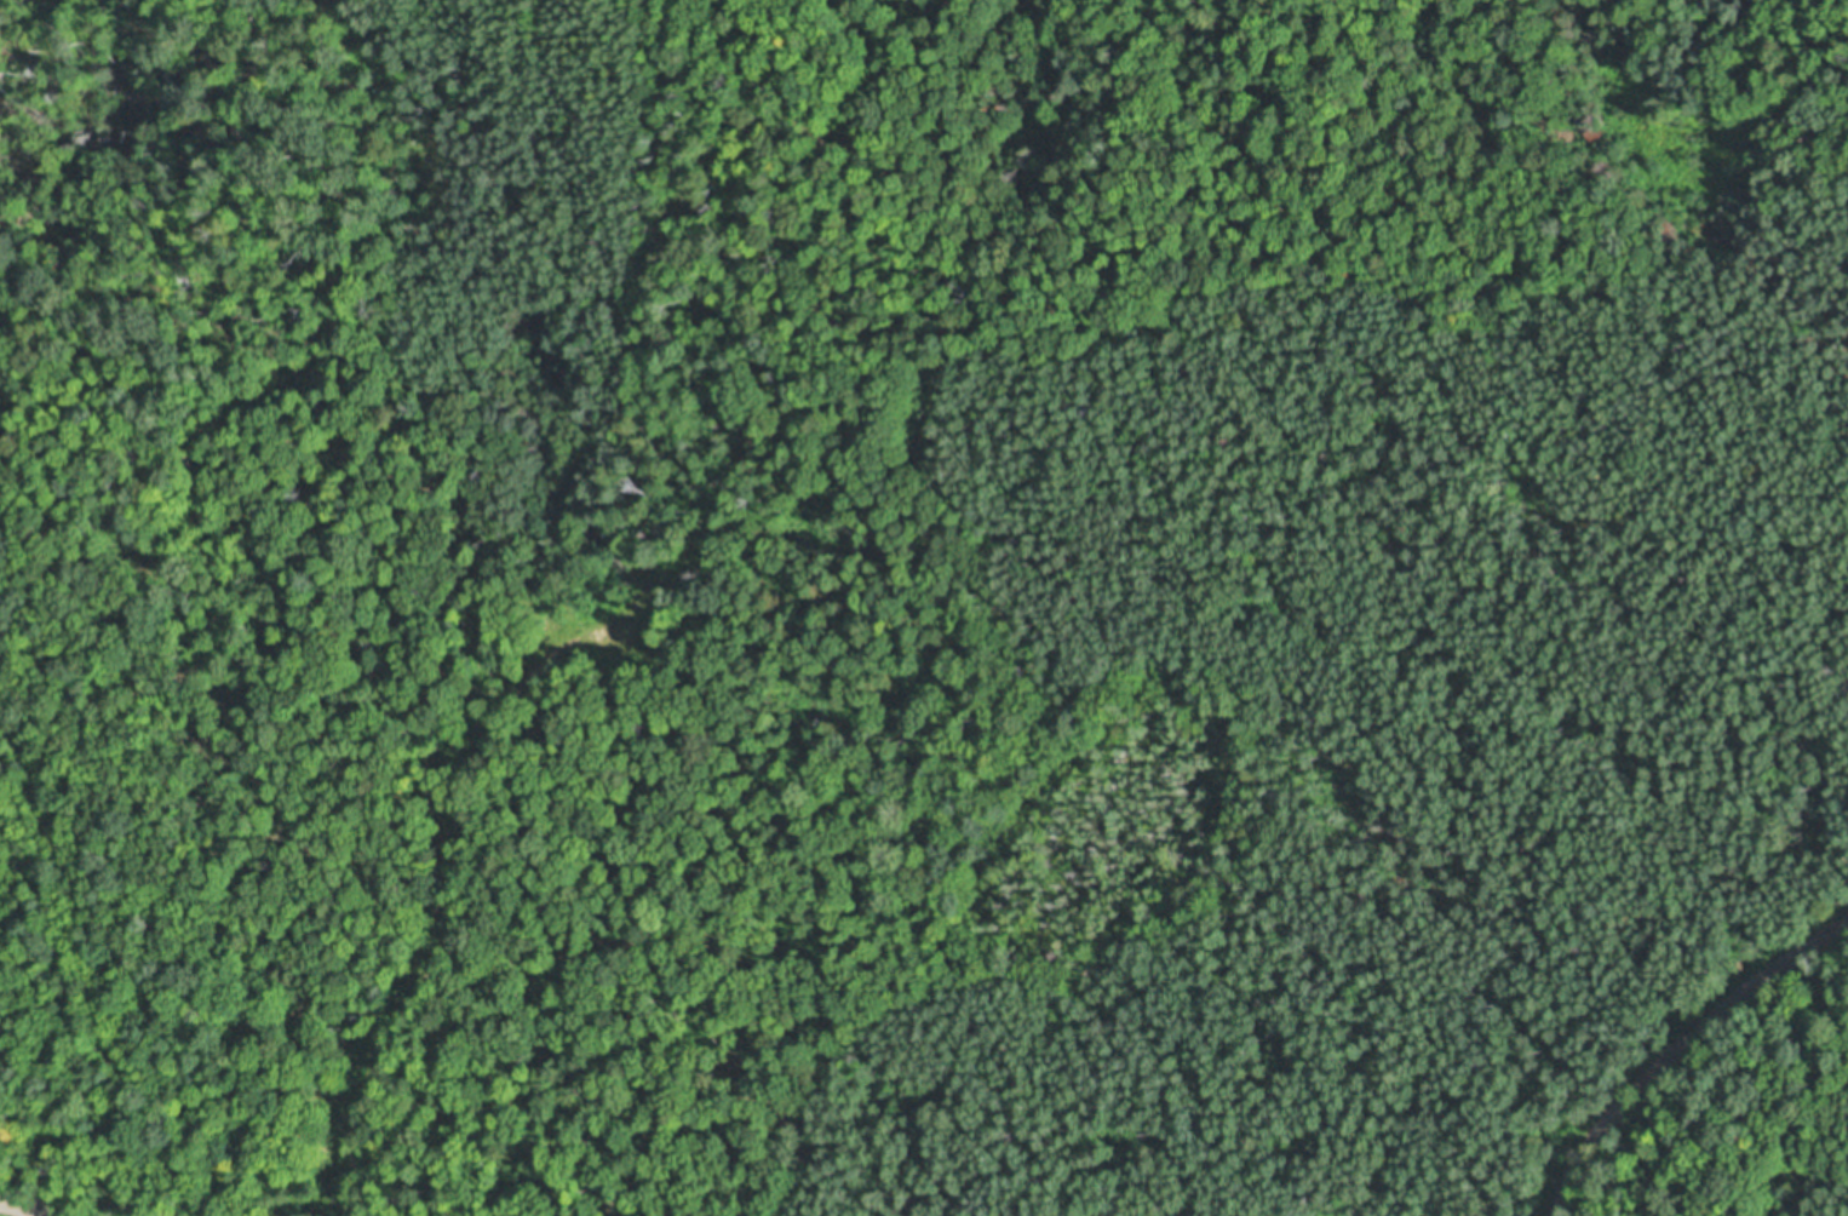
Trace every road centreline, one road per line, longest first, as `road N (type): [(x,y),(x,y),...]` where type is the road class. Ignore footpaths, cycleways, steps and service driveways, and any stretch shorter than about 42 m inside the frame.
road 1 (residential): [(1558,1215),(1592,1124),(1761,975),(1847,922)]

